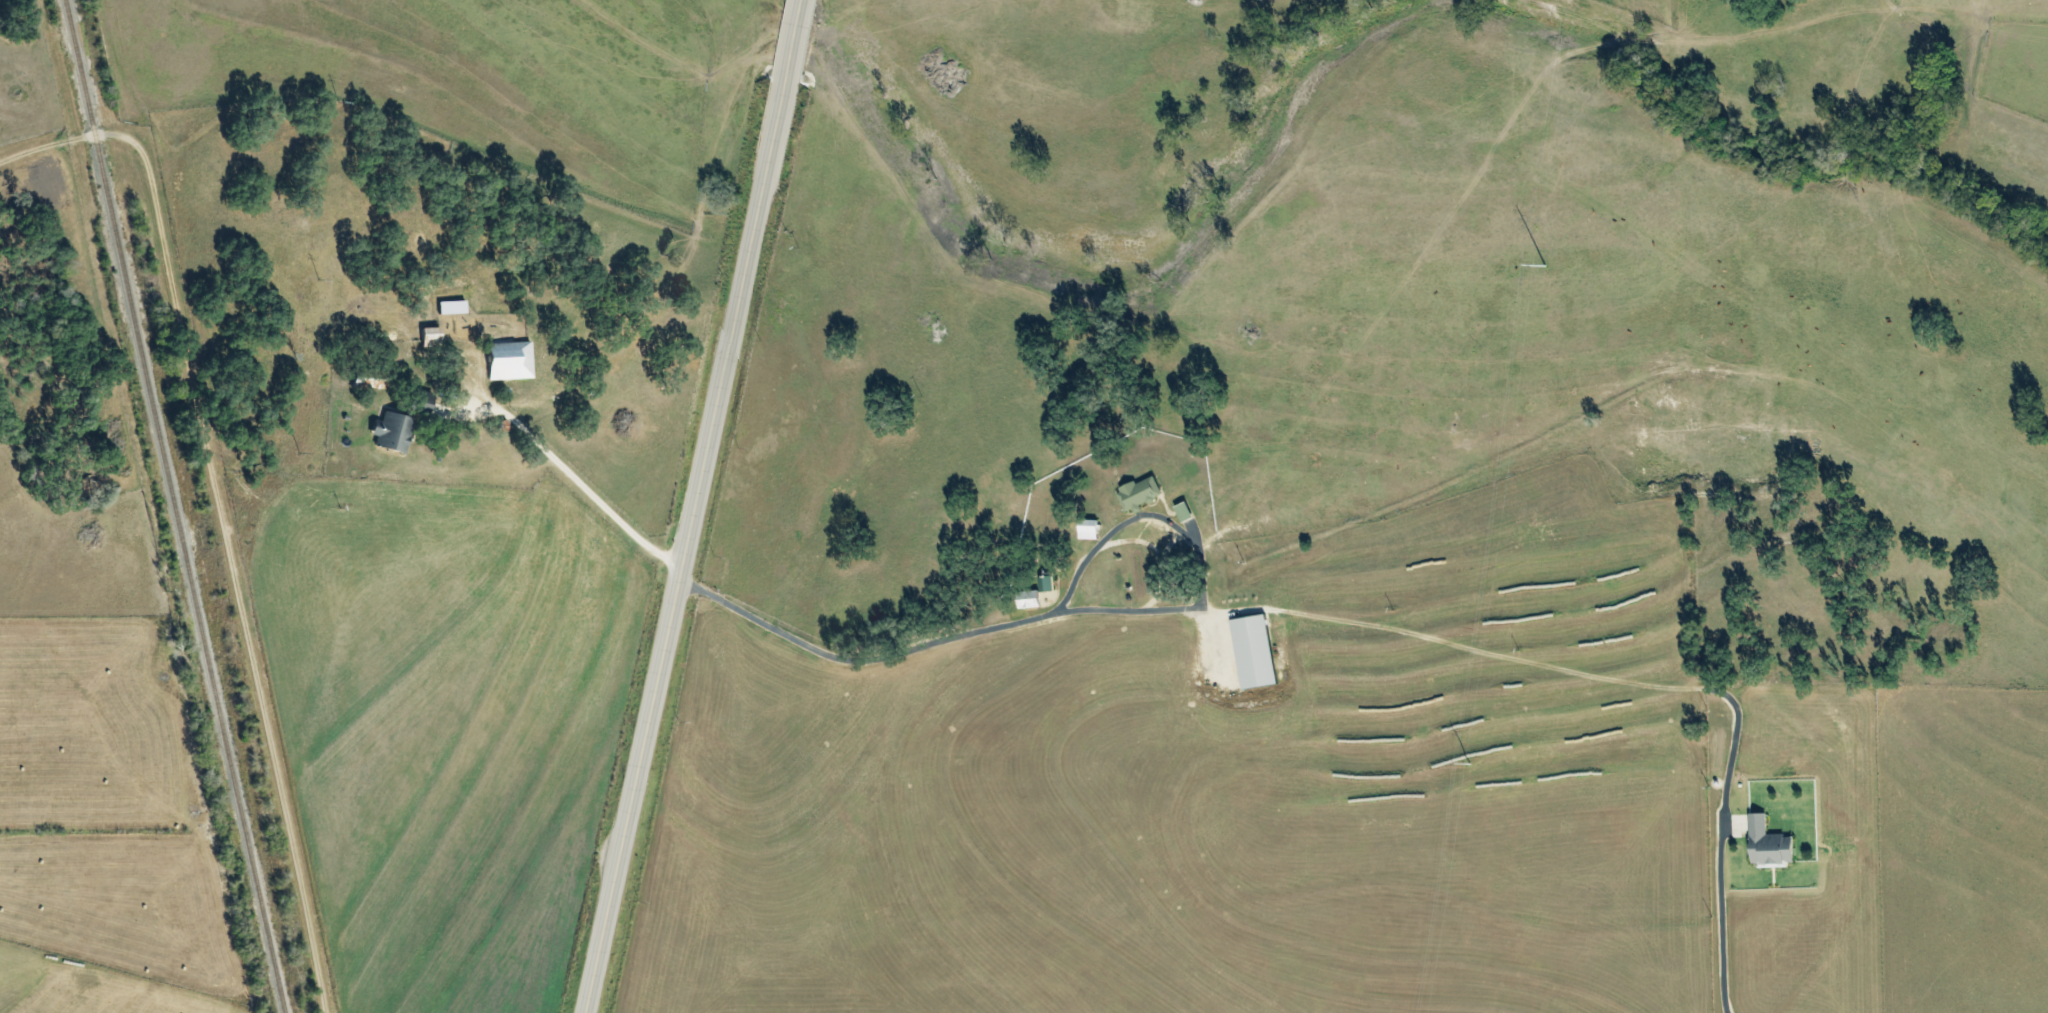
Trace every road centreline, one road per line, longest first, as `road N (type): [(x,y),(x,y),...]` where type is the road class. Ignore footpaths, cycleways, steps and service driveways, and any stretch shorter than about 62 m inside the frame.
road 1 (residential): [(334,1012),(143,160),(124,137),(94,136),(0,172)]
road 2 (primary): [(590,1012),(797,69)]

